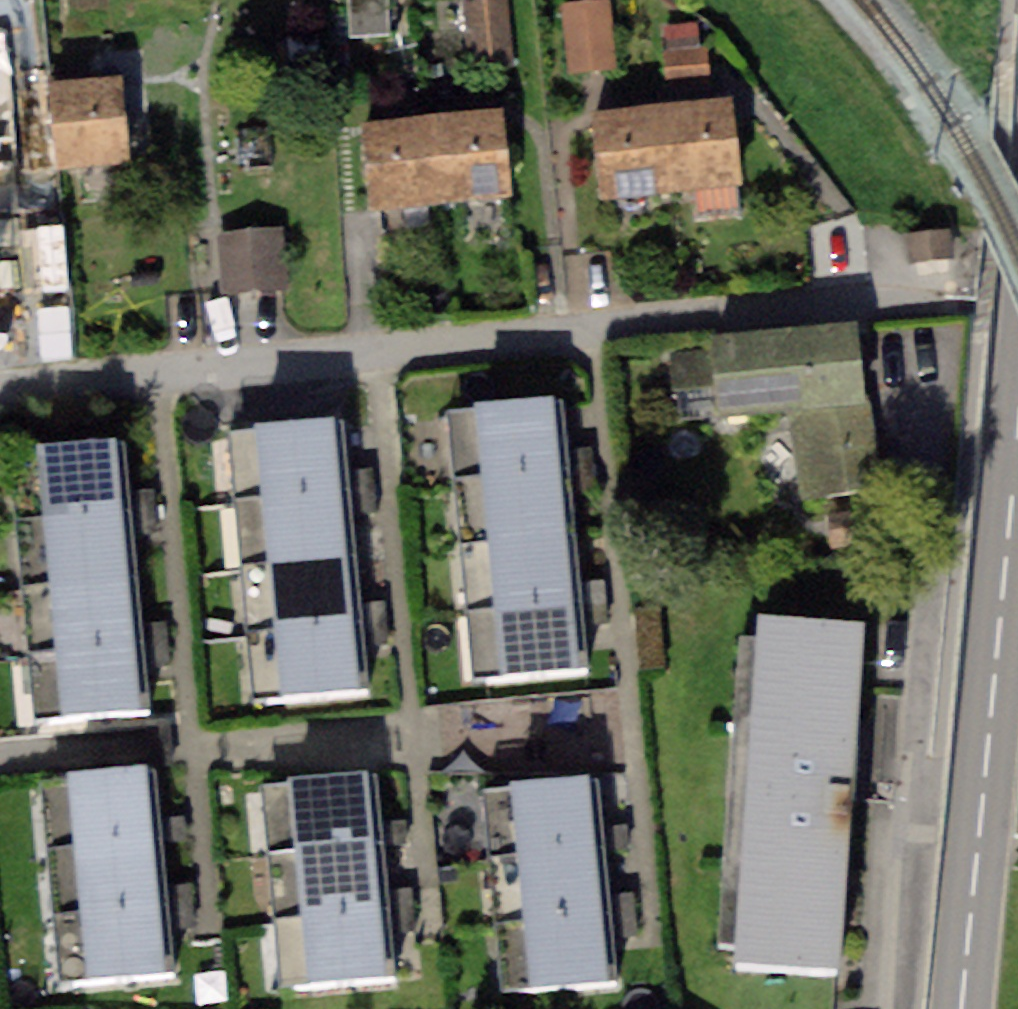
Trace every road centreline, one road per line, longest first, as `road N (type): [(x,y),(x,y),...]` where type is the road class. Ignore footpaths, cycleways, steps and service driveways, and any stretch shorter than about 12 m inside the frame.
road 1 (residential): [(941,305),(0,386)]
road 2 (primary): [(1017,479),(967,1008)]
road 3 (residential): [(905,1008),(935,479)]

